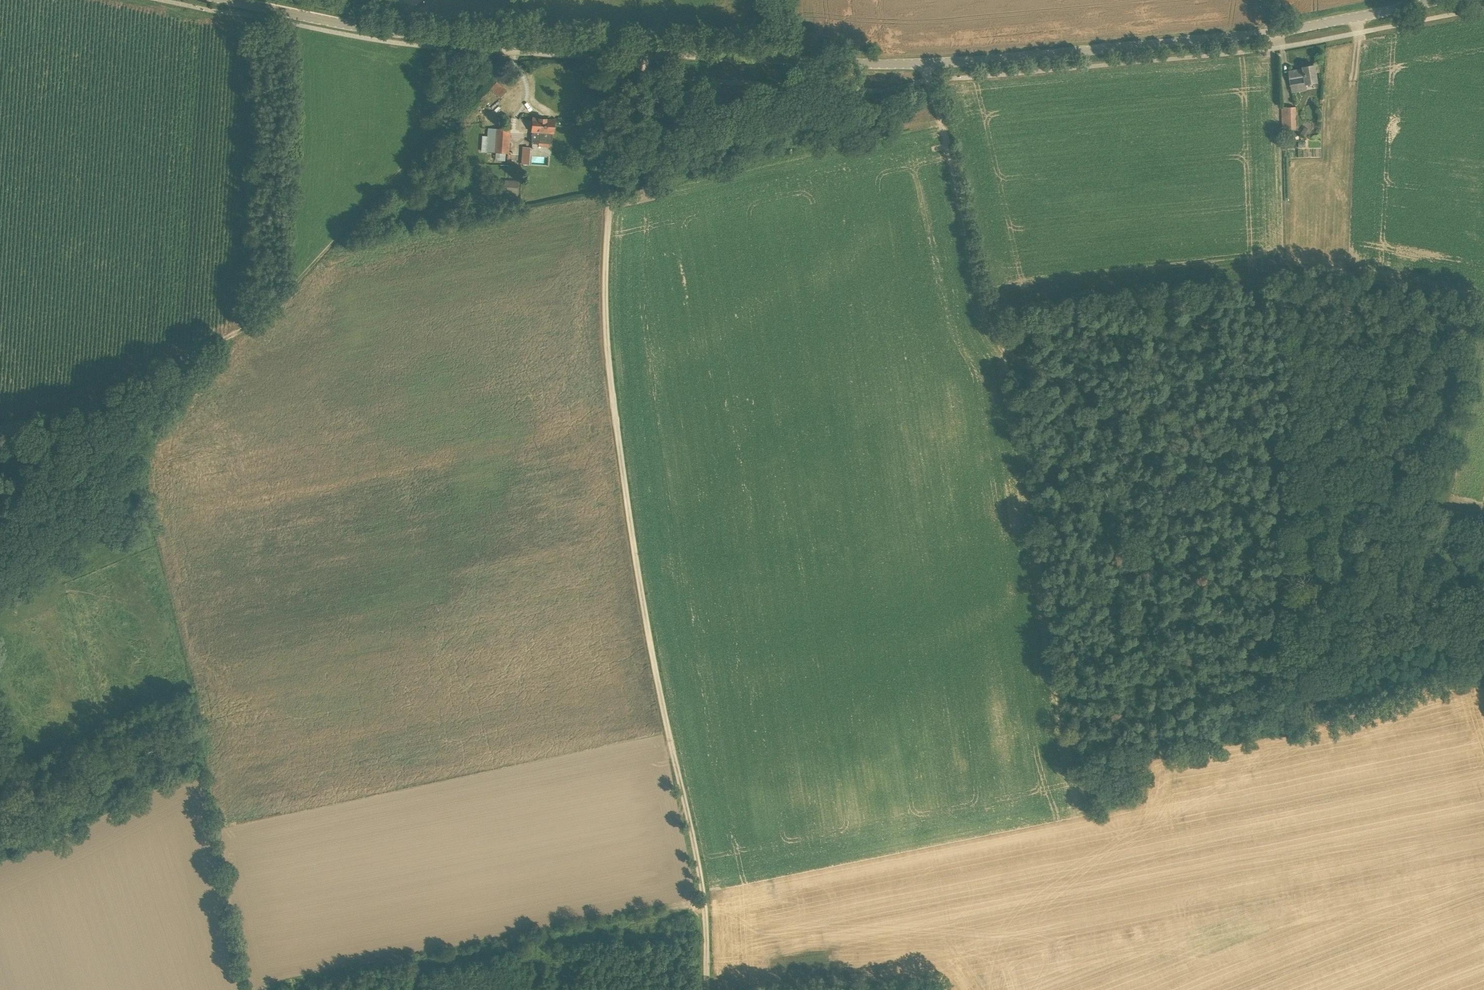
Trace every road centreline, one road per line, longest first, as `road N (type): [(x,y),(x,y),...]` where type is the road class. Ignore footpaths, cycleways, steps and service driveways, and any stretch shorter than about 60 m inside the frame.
road 1 (tertiary): [(1270,32),(1057,53),(816,63),(436,35),(236,0)]
road 2 (track): [(591,44),(611,208),(611,362),(647,624),(702,886),(706,989)]
road 3 (track): [(1483,521),(1212,442),(1039,370),(1008,349),(972,252),(927,80)]
road 4 (track): [(0,424),(124,393),(265,320),(513,51)]
road 5 (track): [(0,556),(136,463),(219,345)]
road 6 (tertiary): [(1447,0),(1270,32)]
road 7 (track): [(1483,350),(1446,510)]
road 8 (track): [(1456,514),(1452,532),(1483,640)]

